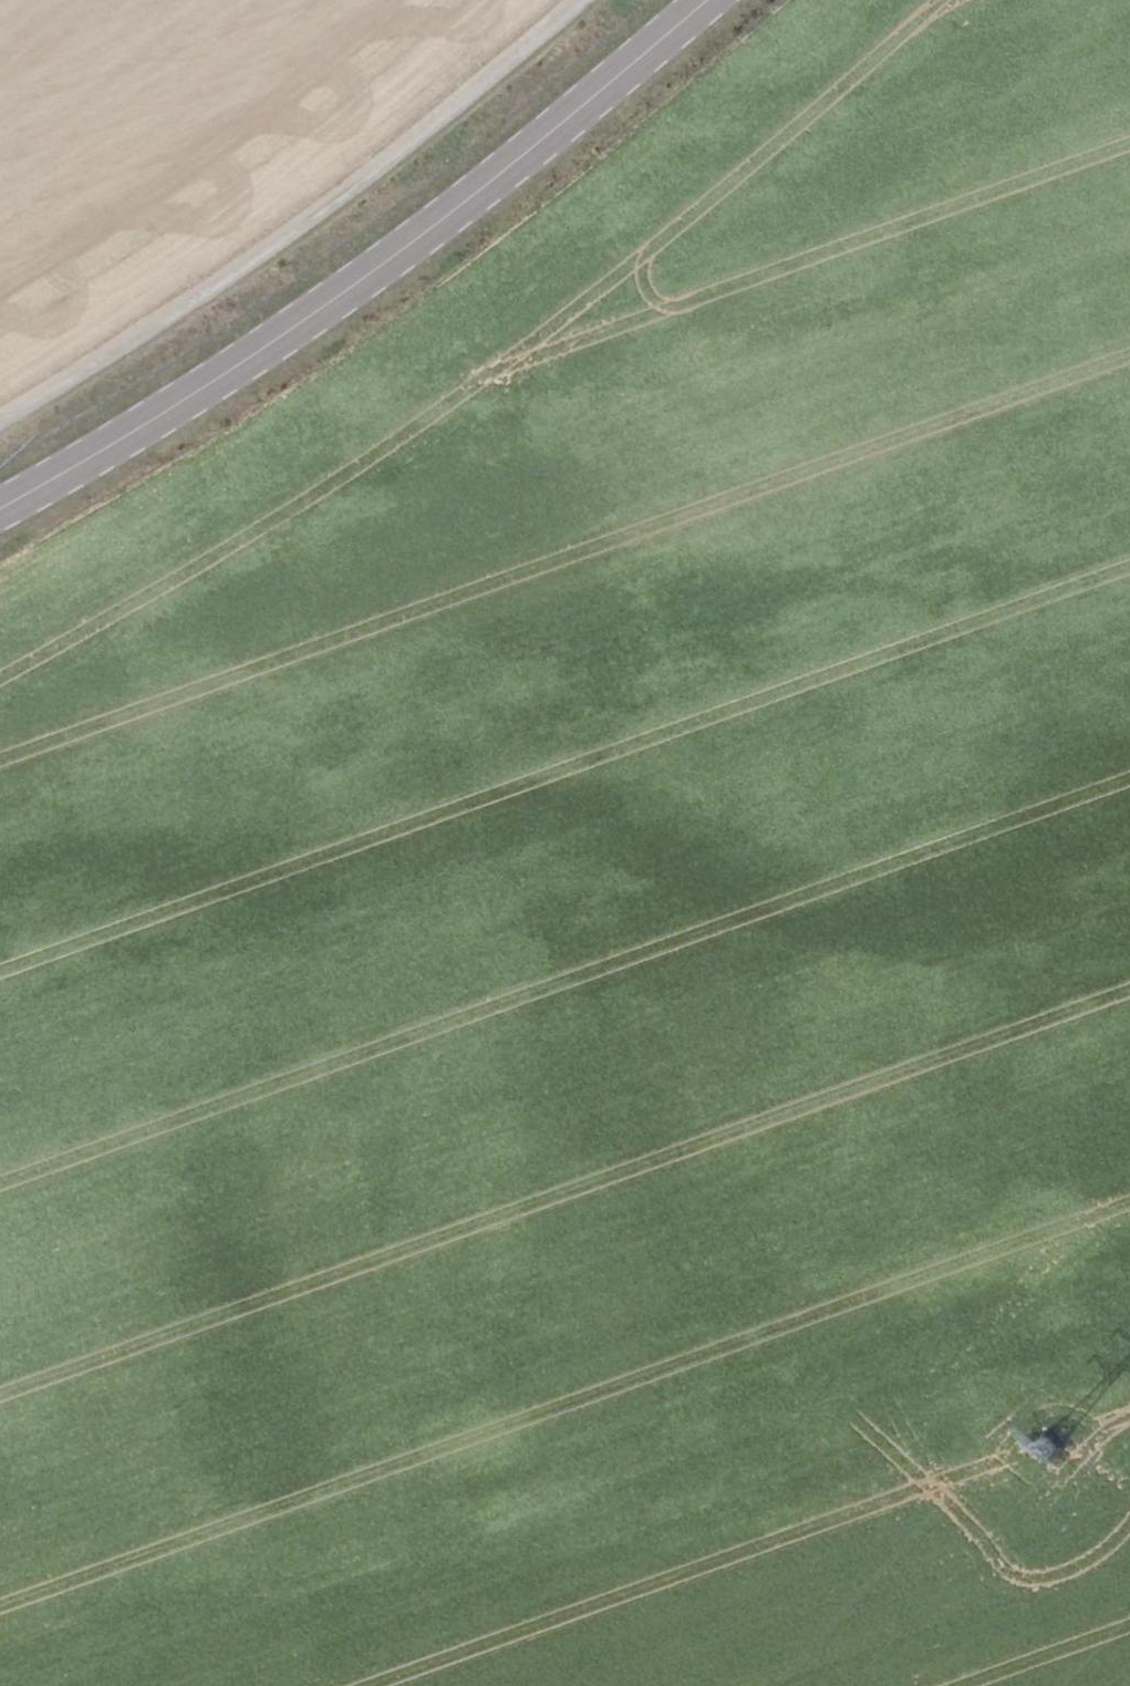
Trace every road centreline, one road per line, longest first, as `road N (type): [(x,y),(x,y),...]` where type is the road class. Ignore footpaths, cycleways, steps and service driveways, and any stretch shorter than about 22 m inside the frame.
road 1 (primary): [(718,0),(423,247),(237,379),(0,516)]
road 2 (track): [(580,0),(334,208),(0,402)]

